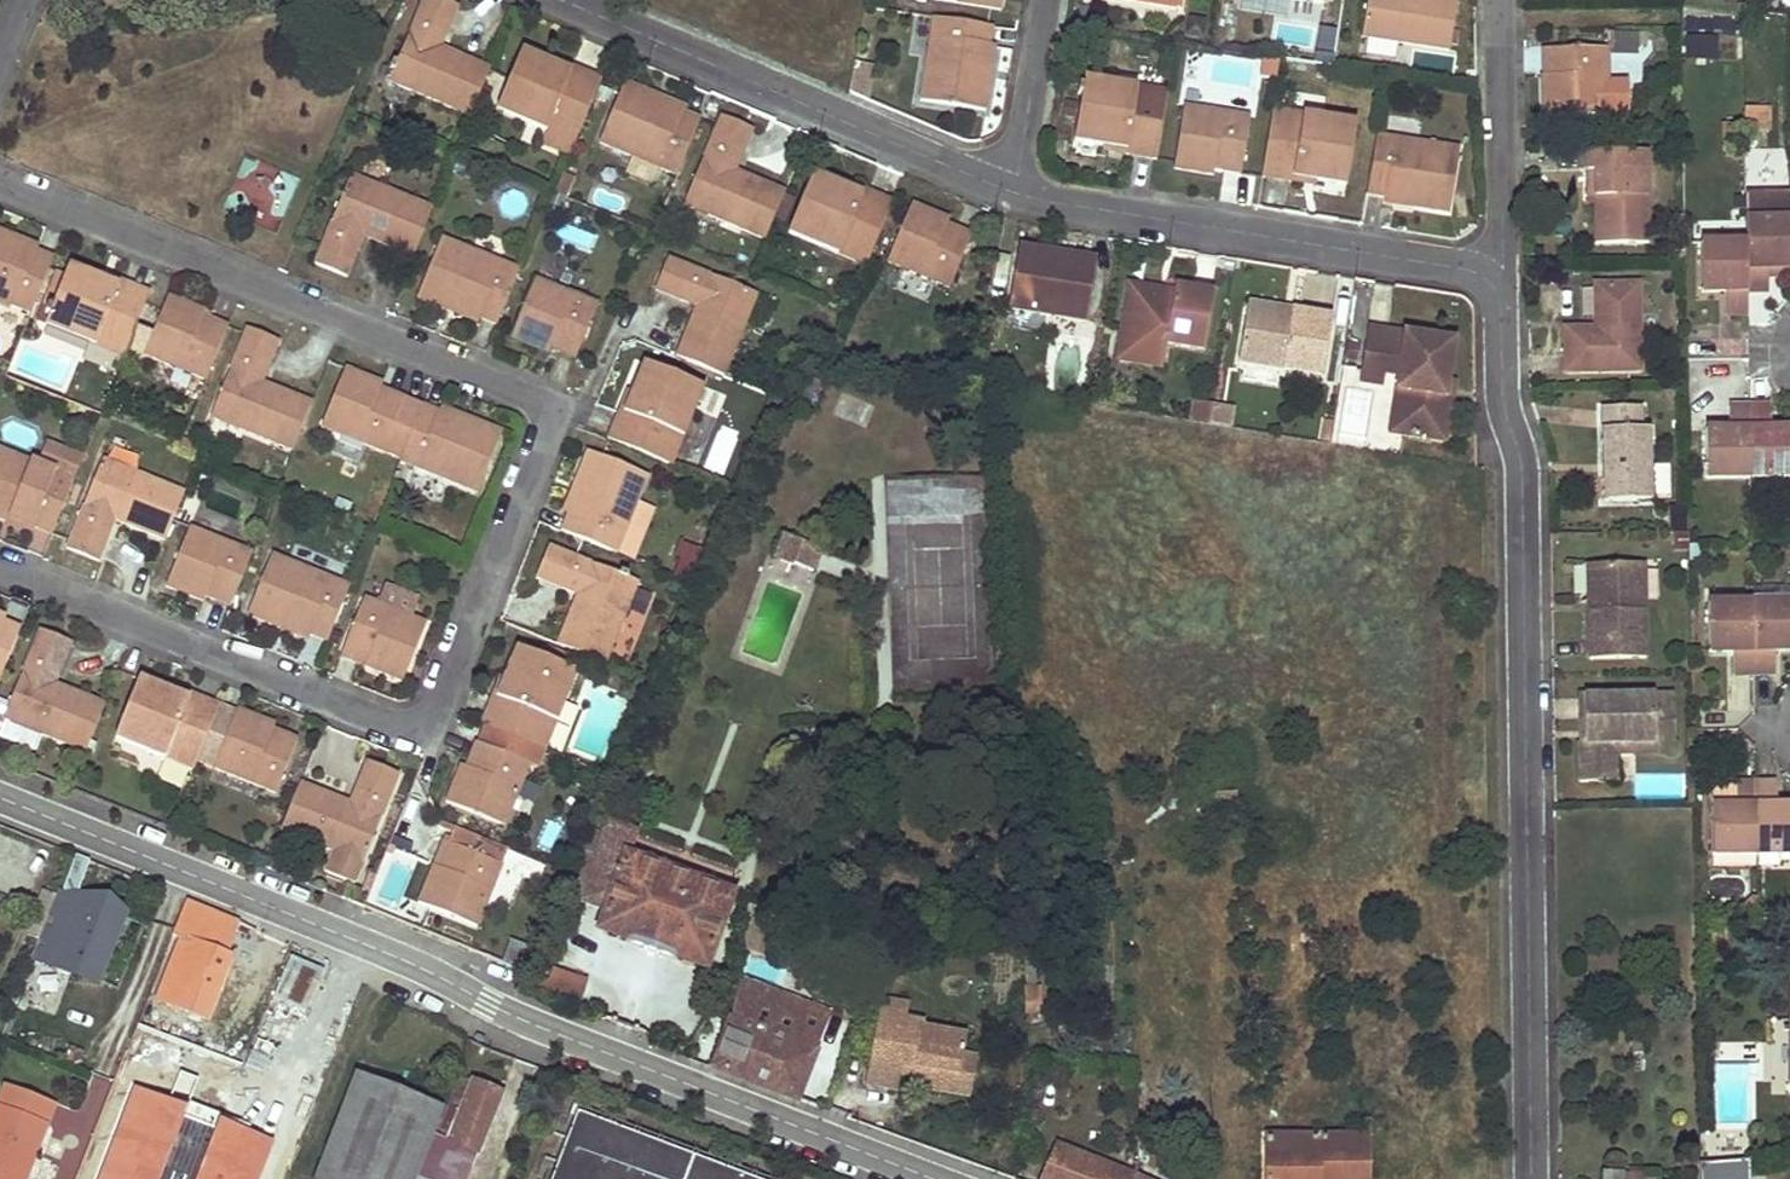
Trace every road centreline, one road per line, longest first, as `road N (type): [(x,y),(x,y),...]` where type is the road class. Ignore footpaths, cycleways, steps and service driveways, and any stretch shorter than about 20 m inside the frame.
road 1 (residential): [(0,177),(521,391),(543,408),(544,442),(441,705),(422,724),(386,721),(0,566)]
road 2 (residential): [(927,1178),(549,1031),(431,972),(0,798)]
road 3 (residential): [(1488,281),(1498,295),(1506,414),(1521,457),(1532,1178)]
road 4 (residential): [(563,0),(1015,193)]
road 5 (residential): [(1015,193),(1464,269),(1488,281)]
road 6 (residential): [(1488,281),(1500,265),(1503,209),(1503,0)]
road 7 (residential): [(1046,0),(1015,193)]

